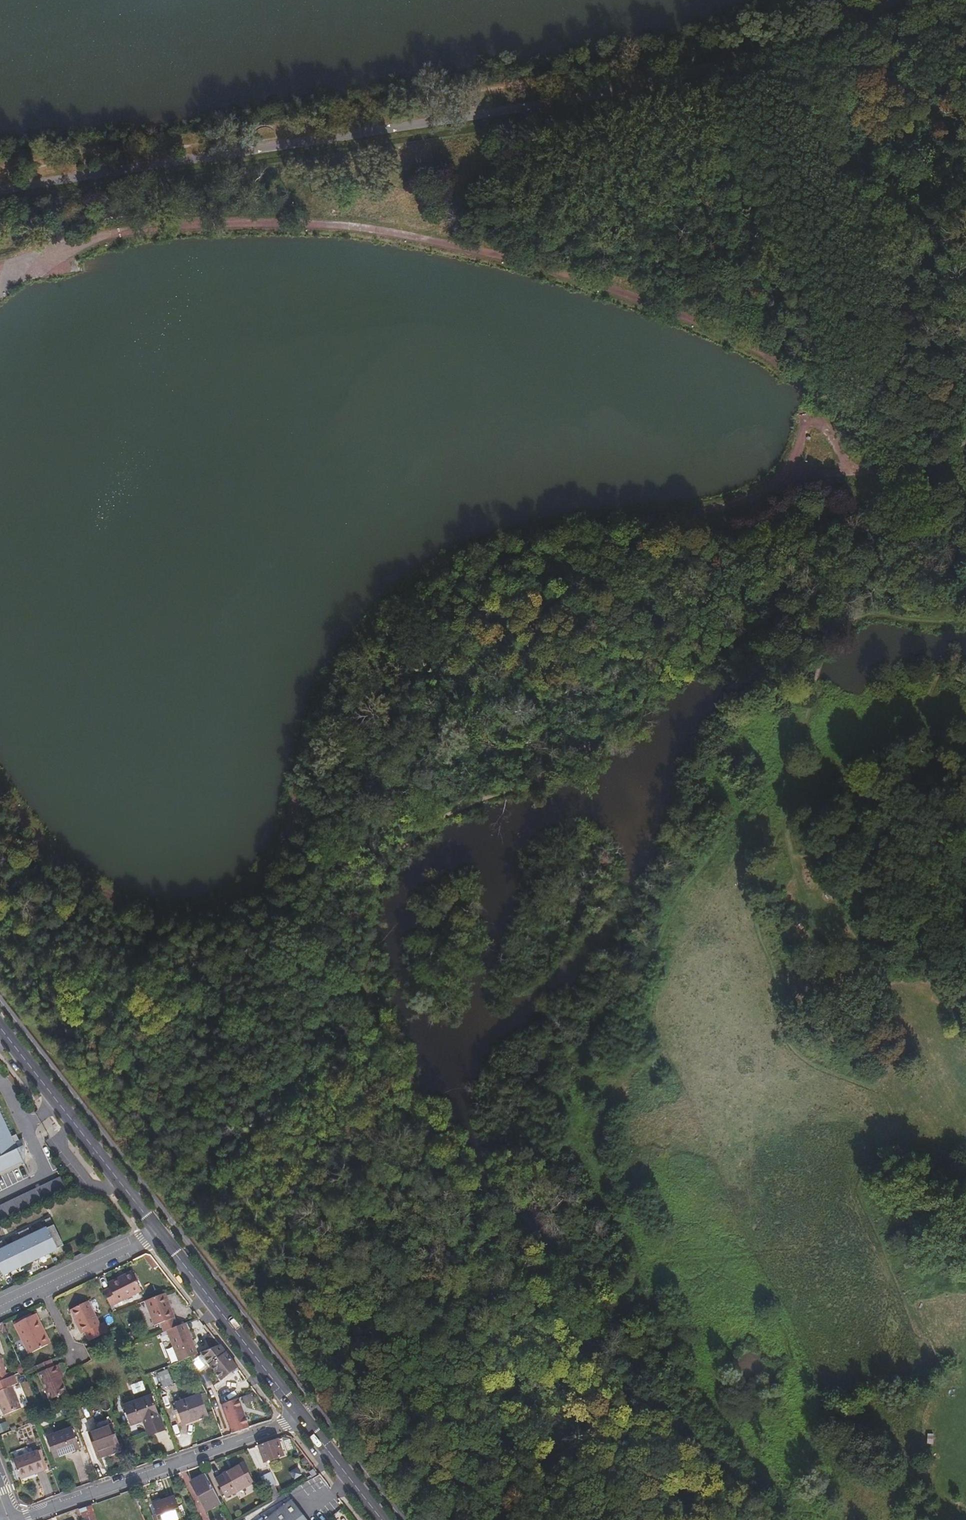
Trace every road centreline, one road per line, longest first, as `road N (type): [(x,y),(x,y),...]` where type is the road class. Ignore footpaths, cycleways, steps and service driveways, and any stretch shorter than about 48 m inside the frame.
road 1 (track): [(525,540),(740,506),(795,467),(808,423),(797,384),(714,327),(608,287),(375,228),(170,225),(94,237),(0,266)]
road 2 (track): [(0,789),(81,886),(128,912),(187,914),(240,898),(290,841),(339,688),(363,641),(422,581),(474,550)]
road 3 (track): [(749,58),(840,265),(890,481)]
road 4 (residential): [(16,1519),(302,1416)]
road 5 (track): [(855,57),(965,318)]
road 6 (primary): [(0,1028),(156,1229)]
road 7 (primary): [(156,1229),(302,1416)]
road 8 (residential): [(156,1229),(0,1310)]
road 9 (primary): [(302,1416),(382,1519)]

